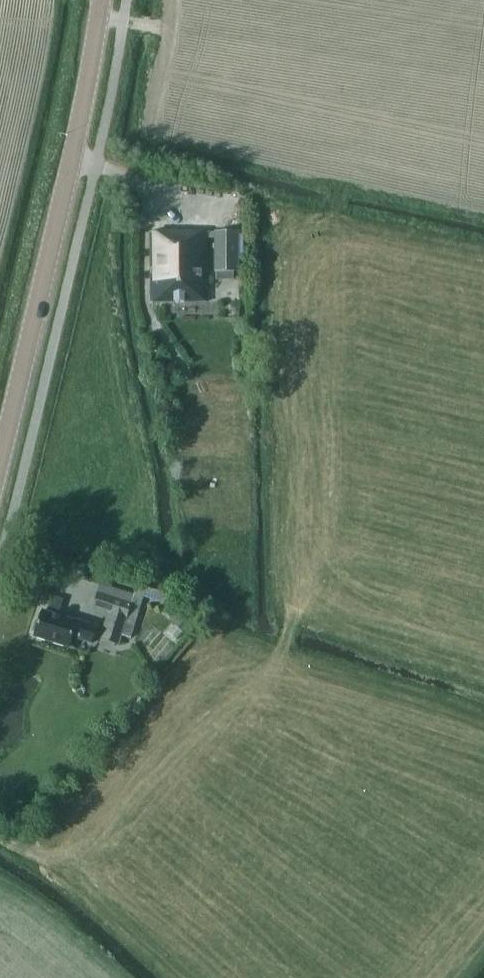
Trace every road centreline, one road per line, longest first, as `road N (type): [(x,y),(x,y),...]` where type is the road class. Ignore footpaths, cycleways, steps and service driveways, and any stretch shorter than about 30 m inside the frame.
road 1 (secondary): [(0,479),(54,269),(107,0)]

